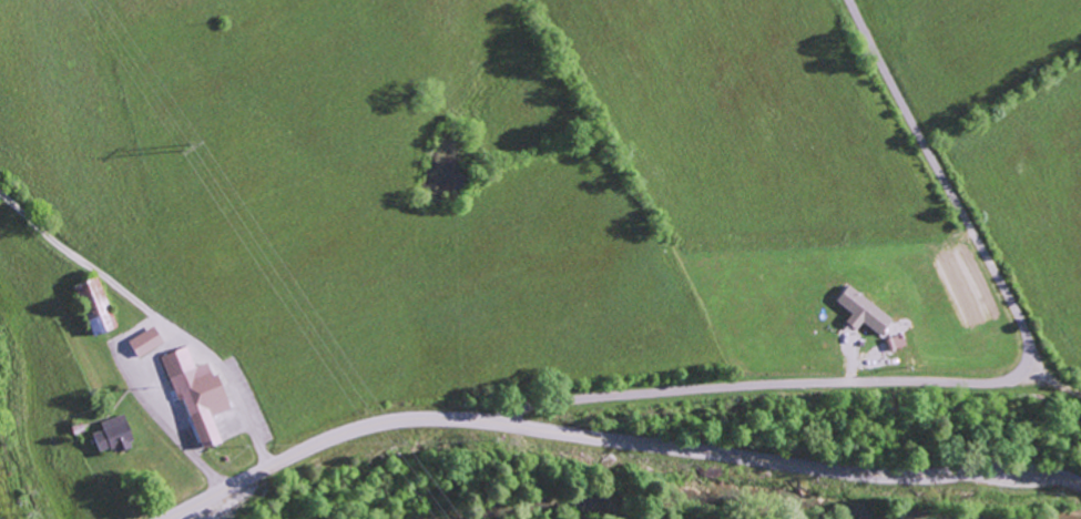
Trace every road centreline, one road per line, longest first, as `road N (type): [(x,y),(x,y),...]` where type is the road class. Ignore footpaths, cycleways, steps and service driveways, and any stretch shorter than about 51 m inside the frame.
road 1 (tertiary): [(1080,485),(1022,470),(854,471),(435,416),(325,439),(164,518)]
road 2 (residential): [(498,421),(531,405),(570,399),(776,383),(982,383),(1022,362)]
road 3 (residential): [(1022,362),(1026,339),(1009,296),(850,0)]
road 4 (residential): [(1059,474),(1042,445),(1038,373),(1022,362)]

